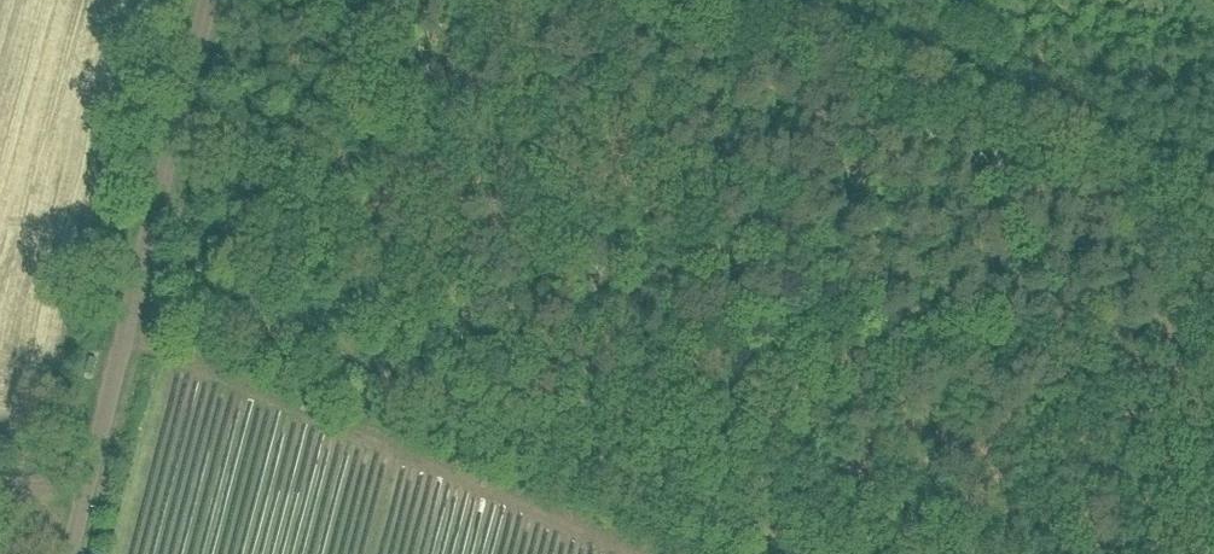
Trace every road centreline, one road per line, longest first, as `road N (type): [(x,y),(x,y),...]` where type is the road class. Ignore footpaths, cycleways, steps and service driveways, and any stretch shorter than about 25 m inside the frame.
road 1 (track): [(804,553),(148,243)]
road 2 (unclassified): [(80,506),(209,0)]

